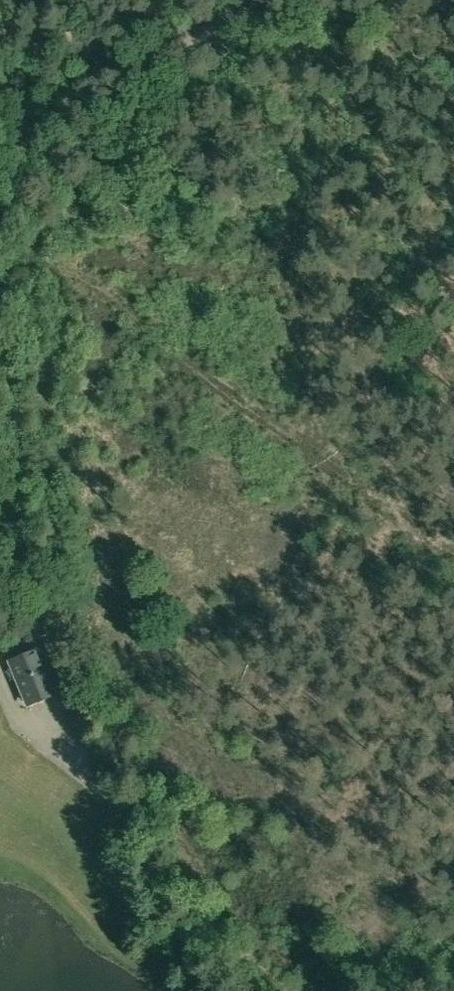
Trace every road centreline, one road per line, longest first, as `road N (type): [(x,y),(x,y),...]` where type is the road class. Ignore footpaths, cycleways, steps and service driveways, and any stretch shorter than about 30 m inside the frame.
road 1 (unclassified): [(0,145),(241,0)]

